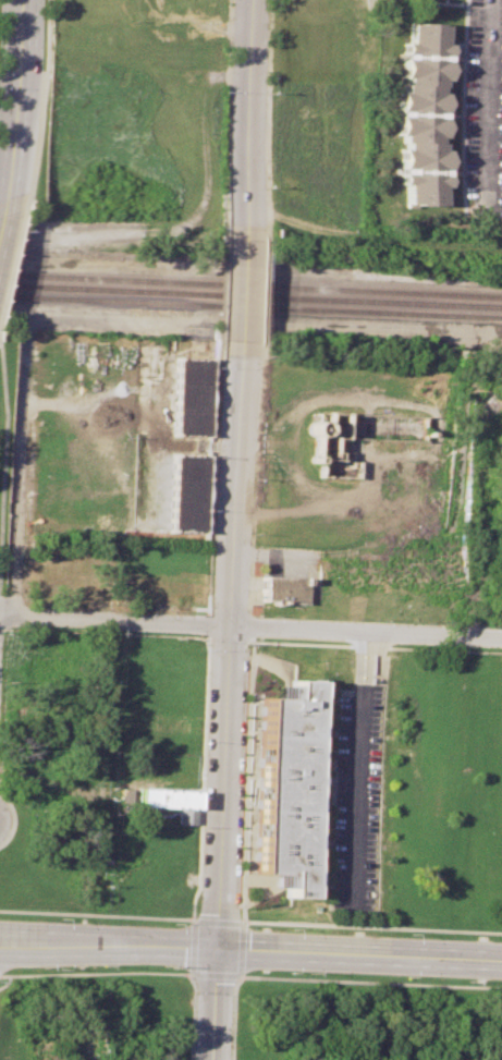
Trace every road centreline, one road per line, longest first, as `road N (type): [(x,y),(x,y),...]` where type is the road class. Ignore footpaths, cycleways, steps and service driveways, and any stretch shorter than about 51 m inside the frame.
road 1 (residential): [(243,341),(219,946)]
road 2 (residential): [(0,615),(501,639)]
road 3 (secondary): [(219,946),(501,963)]
road 4 (tertiary): [(252,0),(246,240)]
road 5 (secondary): [(0,935),(219,946)]
road 6 (secondary): [(24,0),(21,115),(5,206)]
road 7 (residential): [(493,0),(485,207)]

